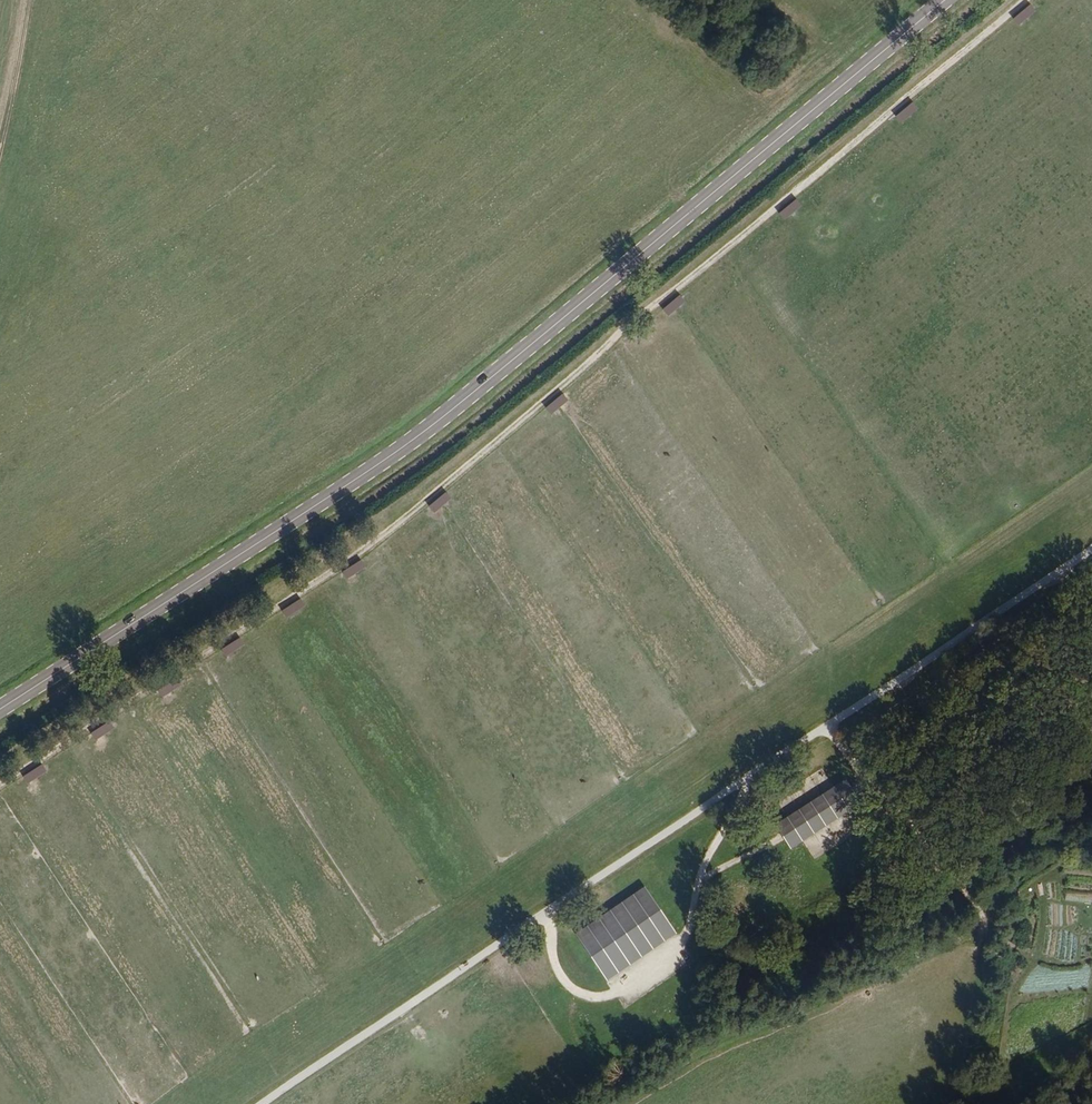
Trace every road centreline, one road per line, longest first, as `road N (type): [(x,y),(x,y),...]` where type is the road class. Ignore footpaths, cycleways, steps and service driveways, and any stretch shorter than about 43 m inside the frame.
road 1 (track): [(0,782),(373,544),(1025,0)]
road 2 (primary): [(0,709),(424,432),(944,0)]
road 3 (track): [(261,1103),(1091,548)]
road 4 (track): [(552,905),(549,950),(558,972),(576,992),(615,993),(689,931),(706,853),(730,826),(747,777)]
road 5 (track): [(826,725),(1024,955)]
road 6 (track): [(30,0),(0,164)]

